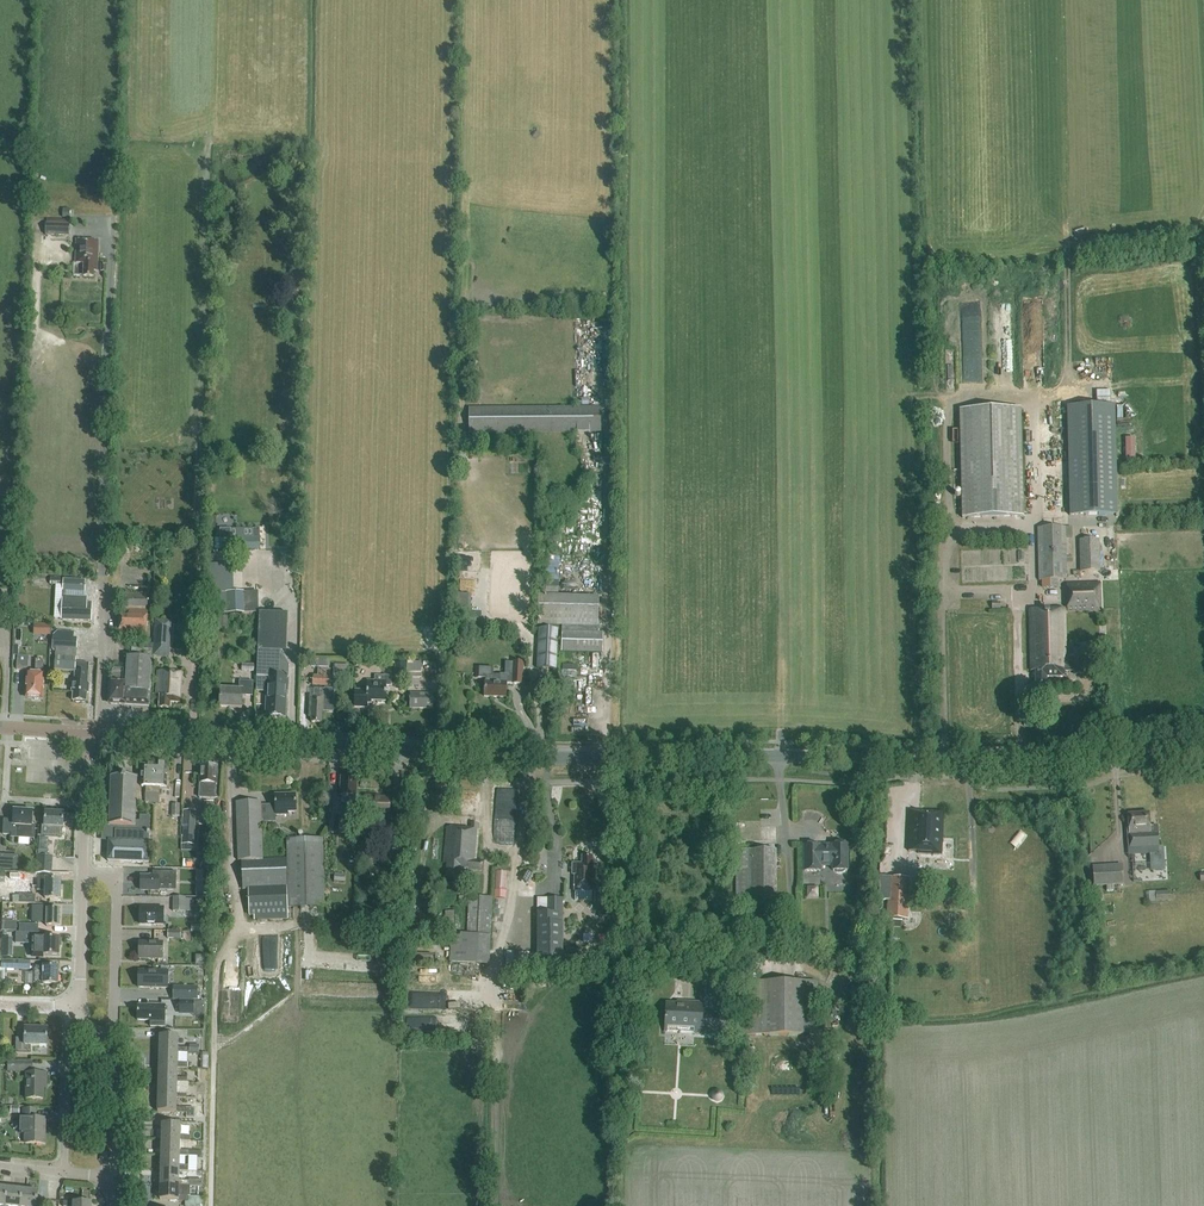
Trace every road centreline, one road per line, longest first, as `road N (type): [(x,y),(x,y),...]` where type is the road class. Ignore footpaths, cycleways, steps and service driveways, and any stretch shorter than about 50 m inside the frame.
road 1 (secondary): [(87,732),(497,756),(967,763),(1203,749)]
road 2 (residential): [(84,875),(103,875),(116,894),(112,1025),(100,1048)]
road 3 (residential): [(76,1007),(66,1172)]
road 4 (residential): [(84,875),(87,732)]
road 5 (residential): [(113,1176),(119,1085),(100,1048)]
road 6 (residential): [(76,1007),(84,875)]

